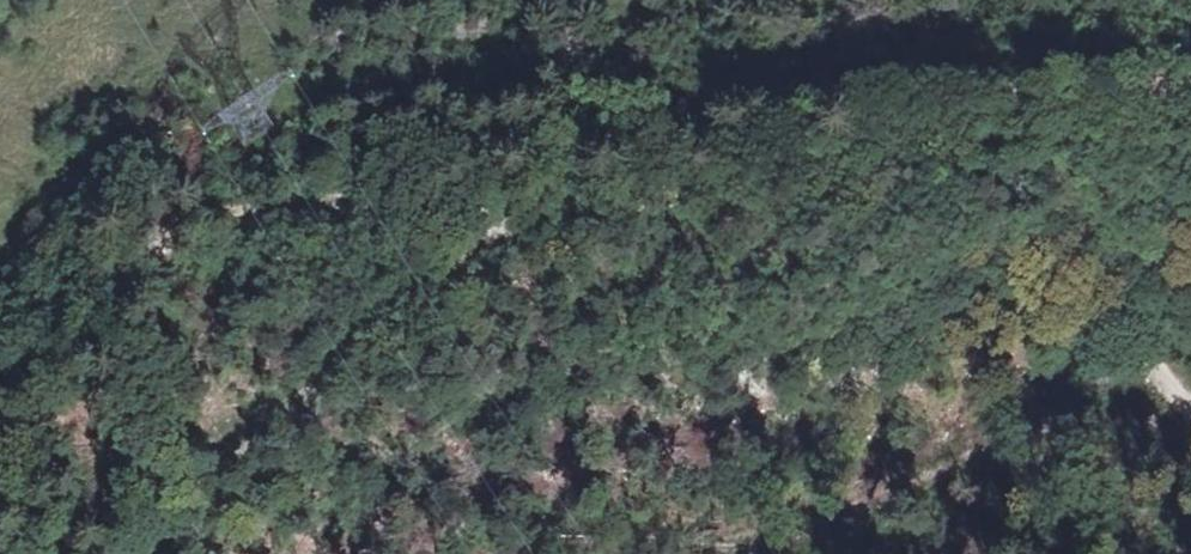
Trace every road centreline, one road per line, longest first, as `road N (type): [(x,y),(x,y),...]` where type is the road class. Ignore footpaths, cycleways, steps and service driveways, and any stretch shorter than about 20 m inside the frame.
road 1 (track): [(0,337),(171,243),(206,213),(522,219),(687,195),(908,127),(1106,98),(1190,95)]
road 2 (track): [(168,553),(228,479),(397,303),(522,219)]
road 3 (track): [(1190,403),(1137,336),(1110,281),(1004,0)]

